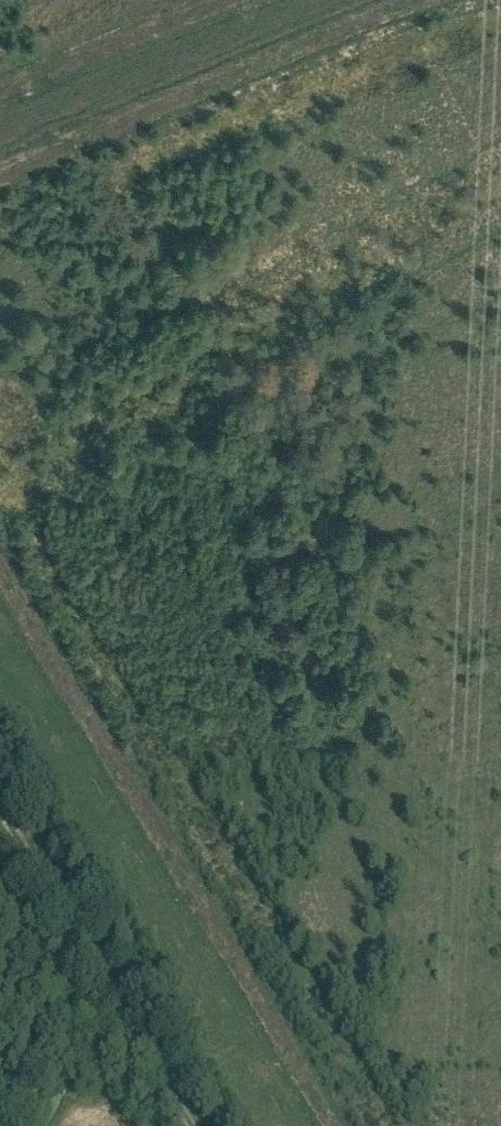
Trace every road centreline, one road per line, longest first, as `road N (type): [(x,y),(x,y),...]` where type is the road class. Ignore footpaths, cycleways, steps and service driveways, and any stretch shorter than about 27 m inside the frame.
road 1 (track): [(200,1125),(0,790)]

